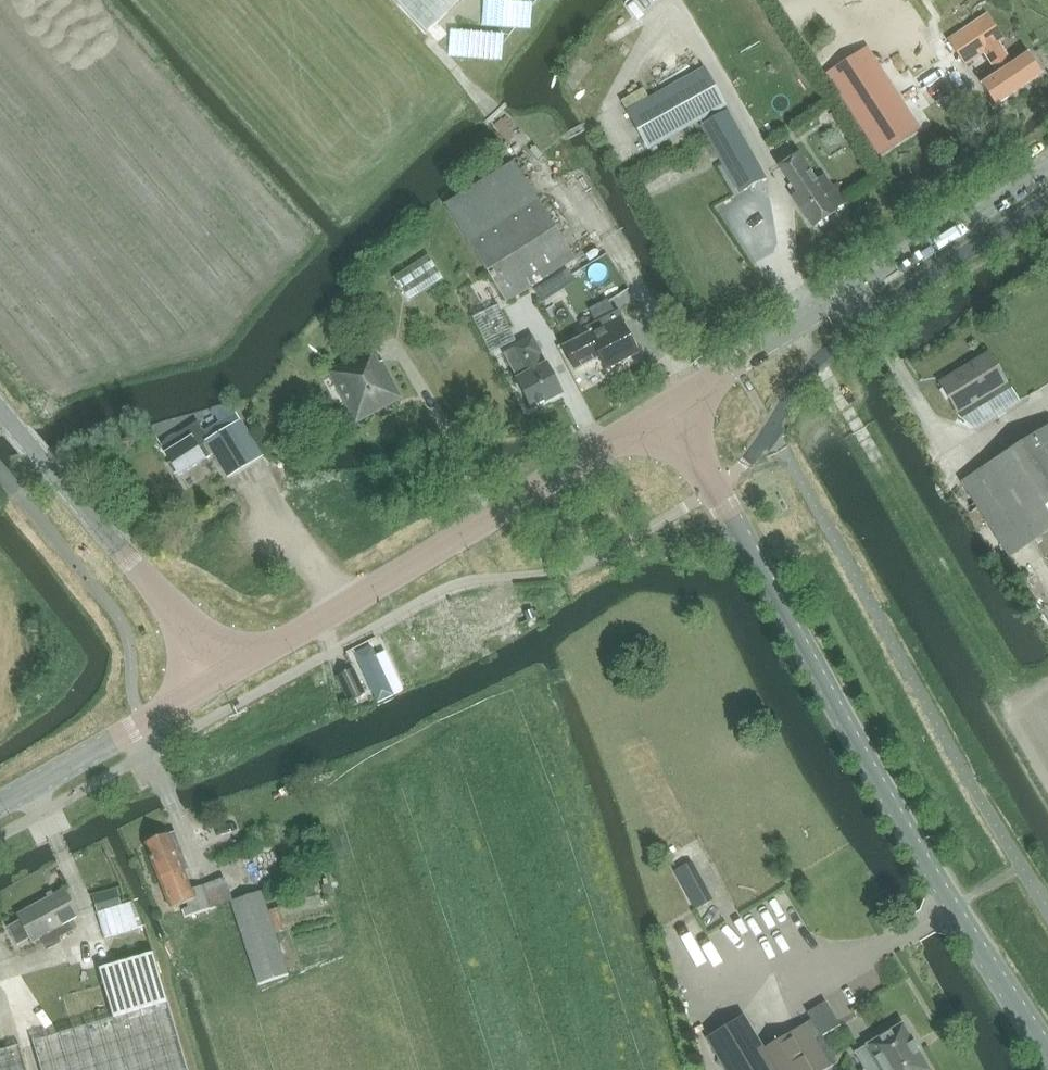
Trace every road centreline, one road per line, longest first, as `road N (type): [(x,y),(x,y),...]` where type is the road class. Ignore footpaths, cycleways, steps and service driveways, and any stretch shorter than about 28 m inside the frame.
road 1 (tertiary): [(1047,1053),(862,755),(665,407)]
road 2 (tertiary): [(227,681),(665,407)]
road 3 (tertiary): [(665,407),(1047,166)]
road 4 (tertiary): [(227,681),(0,409)]
road 5 (tertiary): [(0,805),(227,681)]

